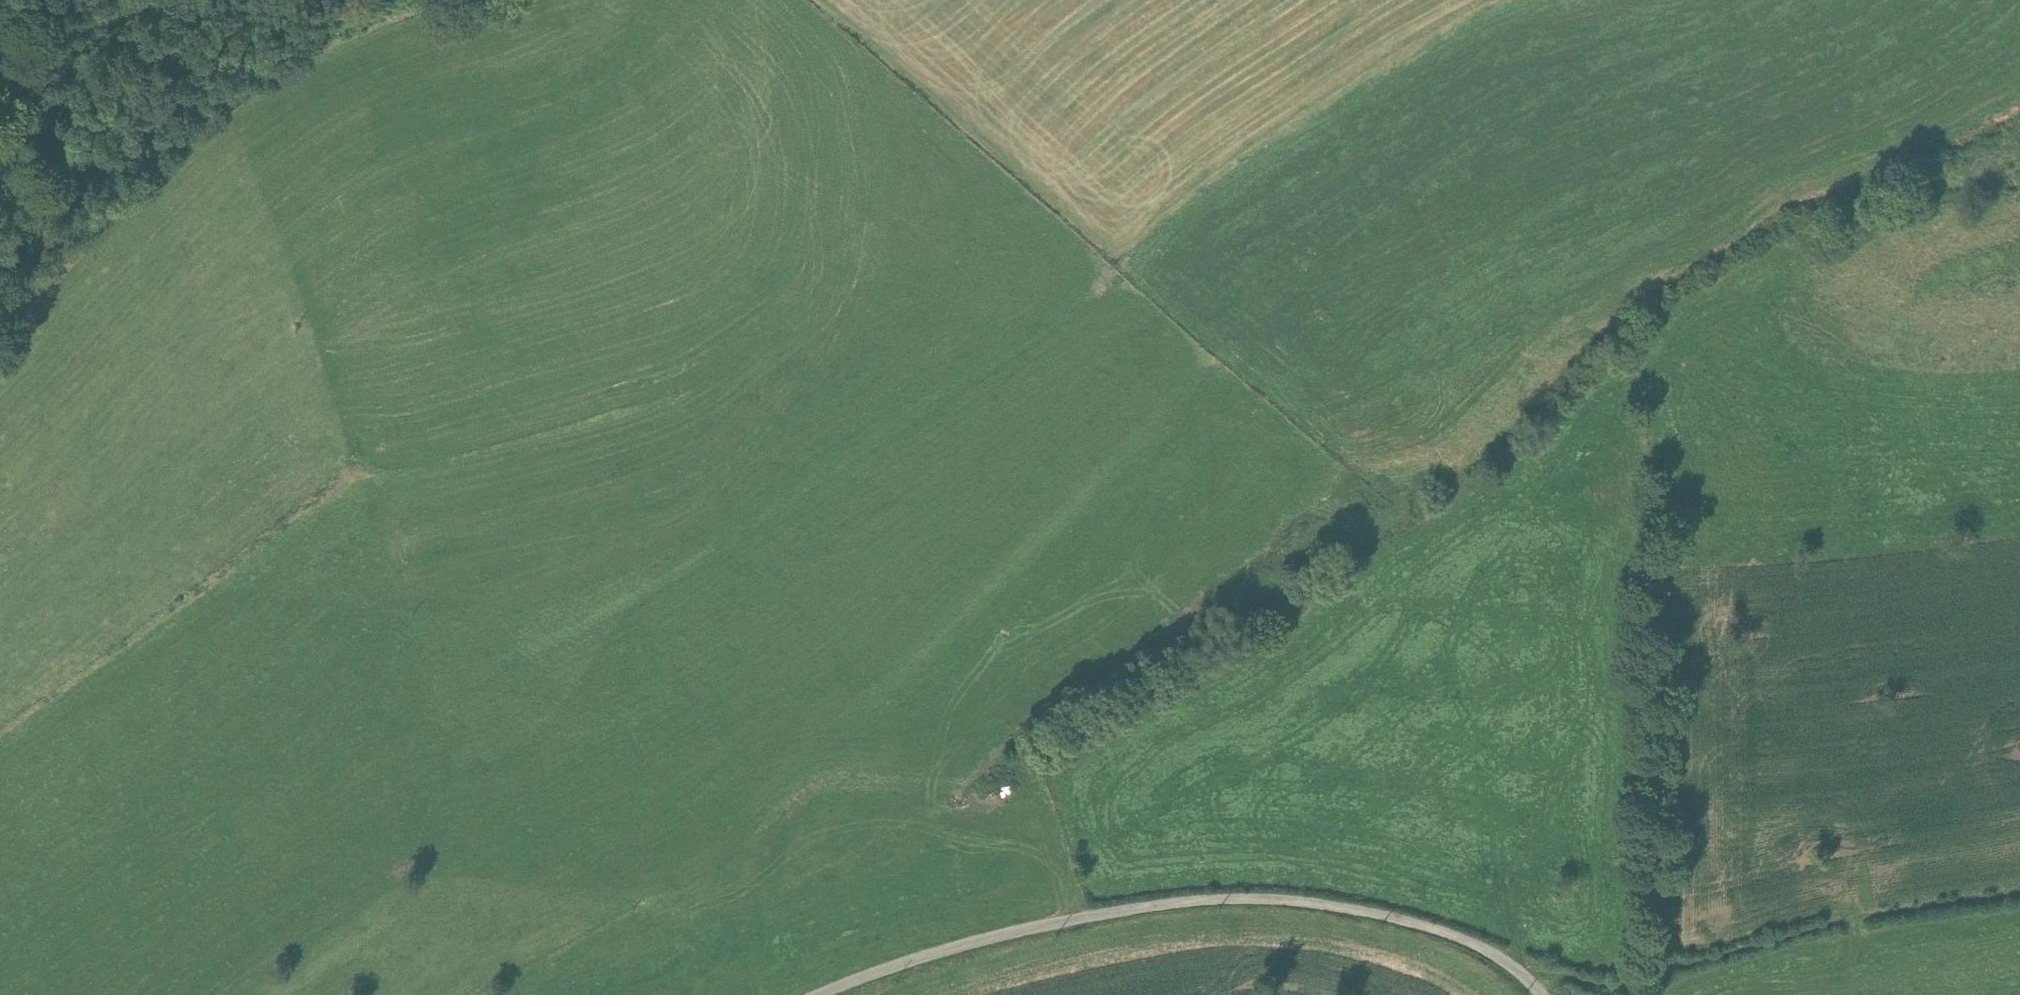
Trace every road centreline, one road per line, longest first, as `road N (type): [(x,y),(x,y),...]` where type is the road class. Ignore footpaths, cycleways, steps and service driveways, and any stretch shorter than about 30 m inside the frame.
road 1 (unclassified): [(1542,994),(1522,970),(1439,932),(1320,902),(1267,899),(1202,899),(1067,920),(970,943),(819,994)]
road 2 (track): [(1522,970),(1612,988),(1639,985),(1828,927),(2019,891)]

